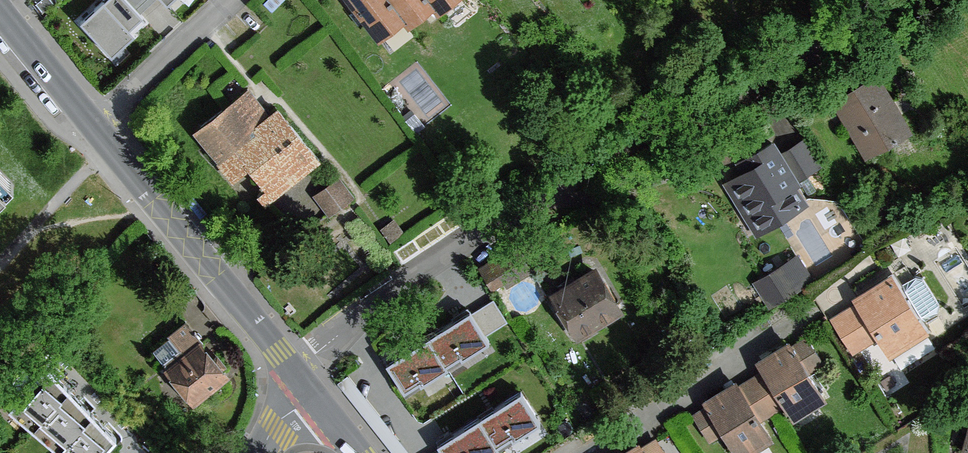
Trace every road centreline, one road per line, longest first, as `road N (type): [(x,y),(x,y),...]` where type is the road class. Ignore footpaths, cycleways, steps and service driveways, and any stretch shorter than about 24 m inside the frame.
road 1 (residential): [(293,368),(589,170),(865,21)]
road 2 (residential): [(293,368),(89,121)]
road 3 (residential): [(590,452),(802,317)]
road 4 (residential): [(89,121),(226,0)]
road 5 (residential): [(89,121),(0,9)]

